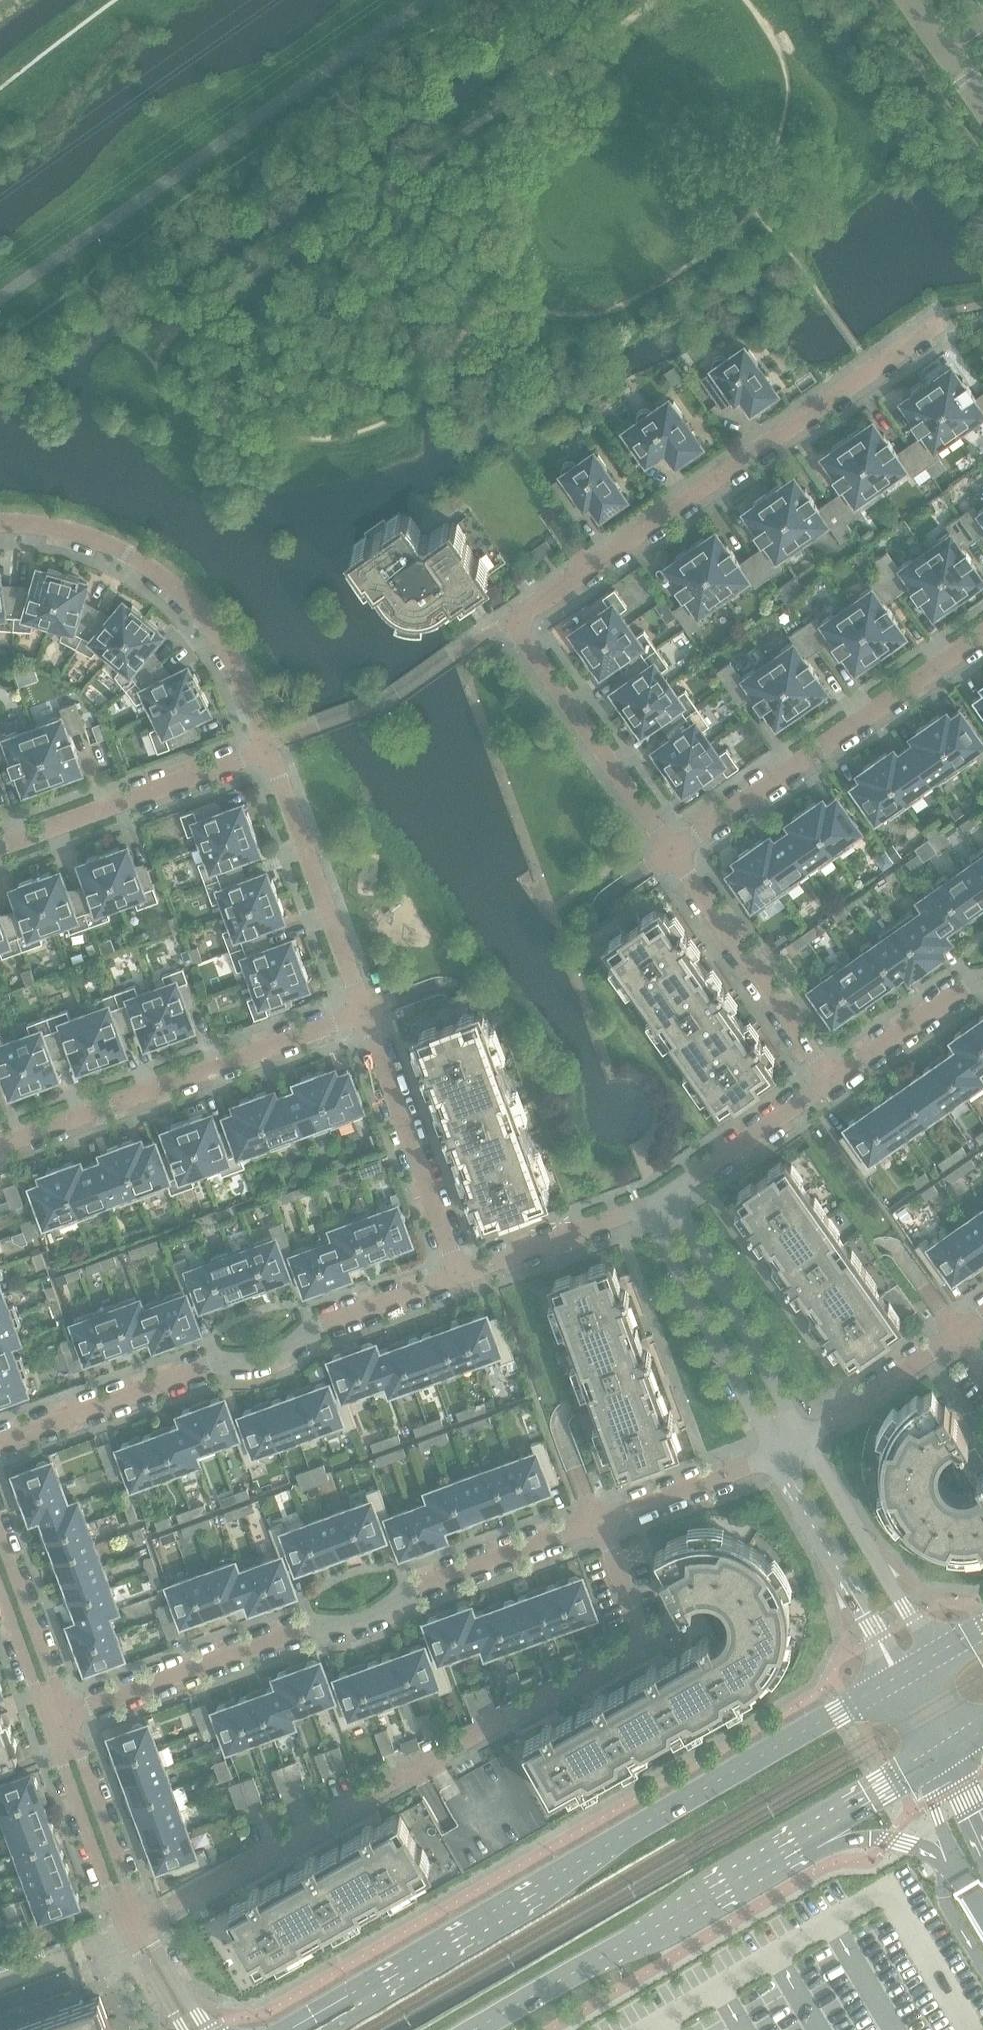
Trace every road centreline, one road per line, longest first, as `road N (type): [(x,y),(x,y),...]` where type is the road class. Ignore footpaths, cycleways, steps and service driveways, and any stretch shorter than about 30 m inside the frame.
road 1 (residential): [(669,854),(511,625),(935,328),(944,313)]
road 2 (secondary): [(894,1677),(290,2029)]
road 3 (residential): [(142,1921),(630,1648),(640,1629),(599,1521)]
road 4 (residential): [(68,1716),(305,1628),(367,1619),(418,1585),(599,1521)]
road 5 (secondary): [(477,2029),(927,1768)]
road 6 (residential): [(0,1442),(210,1365),(255,1362),(320,1326),(461,1276)]
road 7 (residential): [(0,1144),(368,1013)]
road 8 (residential): [(669,854),(982,635)]
road 9 (residential): [(266,746),(246,685),(215,630),(177,588),(128,553),(76,533),(0,524)]
road 10 (residential): [(368,1013),(266,746)]
road 11 (residential): [(0,847),(266,746)]
road 12 (residential): [(647,1207),(779,1455)]
road 13 (residential): [(461,1276),(368,1013)]
road 14 (residential): [(806,1438),(673,1194)]
road 15 (residential): [(828,1080),(669,854)]
road 16 (residential): [(924,1660),(912,1618),(806,1438)]
road 17 (residential): [(779,1455),(894,1677)]
road 18 (residential): [(47,1724),(126,1929)]
road 19 (residential): [(142,1921),(68,1716)]
road 20 (track): [(873,370),(752,207)]
road 21 (residential): [(461,1276),(647,1207)]
road 22 (residential): [(68,1716),(0,1535)]
road 23 (residential): [(673,1194),(828,1080)]
road 24 (residential): [(599,1521),(779,1455)]
road 25 (residential): [(806,1438),(958,1333)]
road 26 (residential): [(828,1080),(982,982)]
road 27 (residential): [(0,1593),(47,1724)]
road 28 (residential): [(982,104),(912,0)]
road 29 (residential): [(205,2029),(142,1921)]

